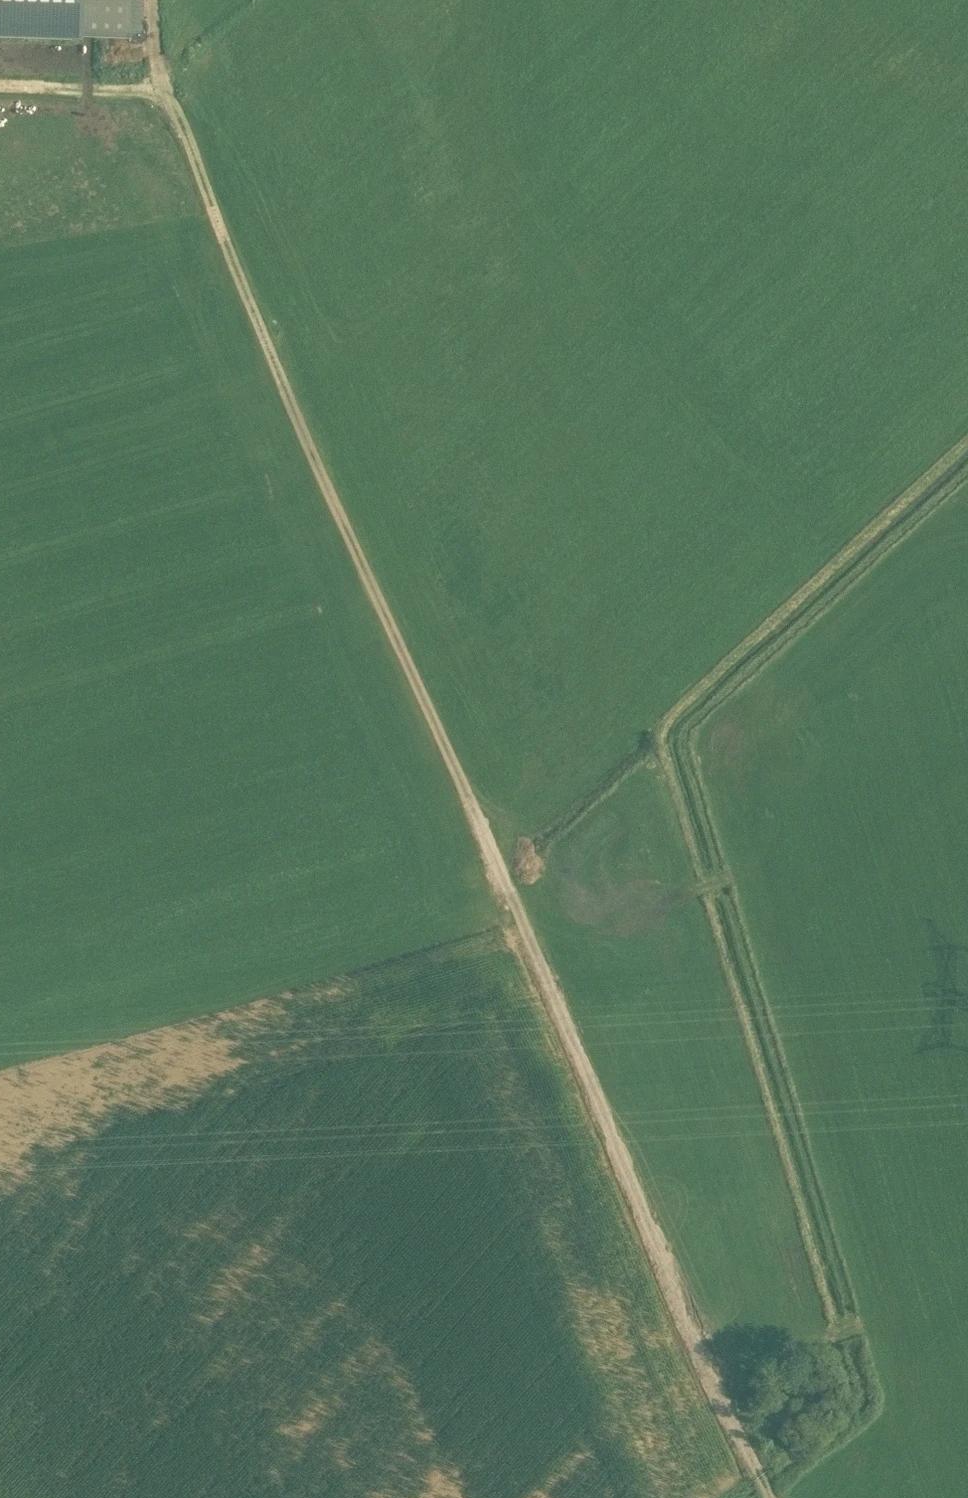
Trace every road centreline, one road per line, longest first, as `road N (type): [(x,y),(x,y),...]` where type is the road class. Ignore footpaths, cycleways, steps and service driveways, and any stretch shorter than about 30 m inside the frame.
road 1 (track): [(152,0),(172,117),(756,1497)]

